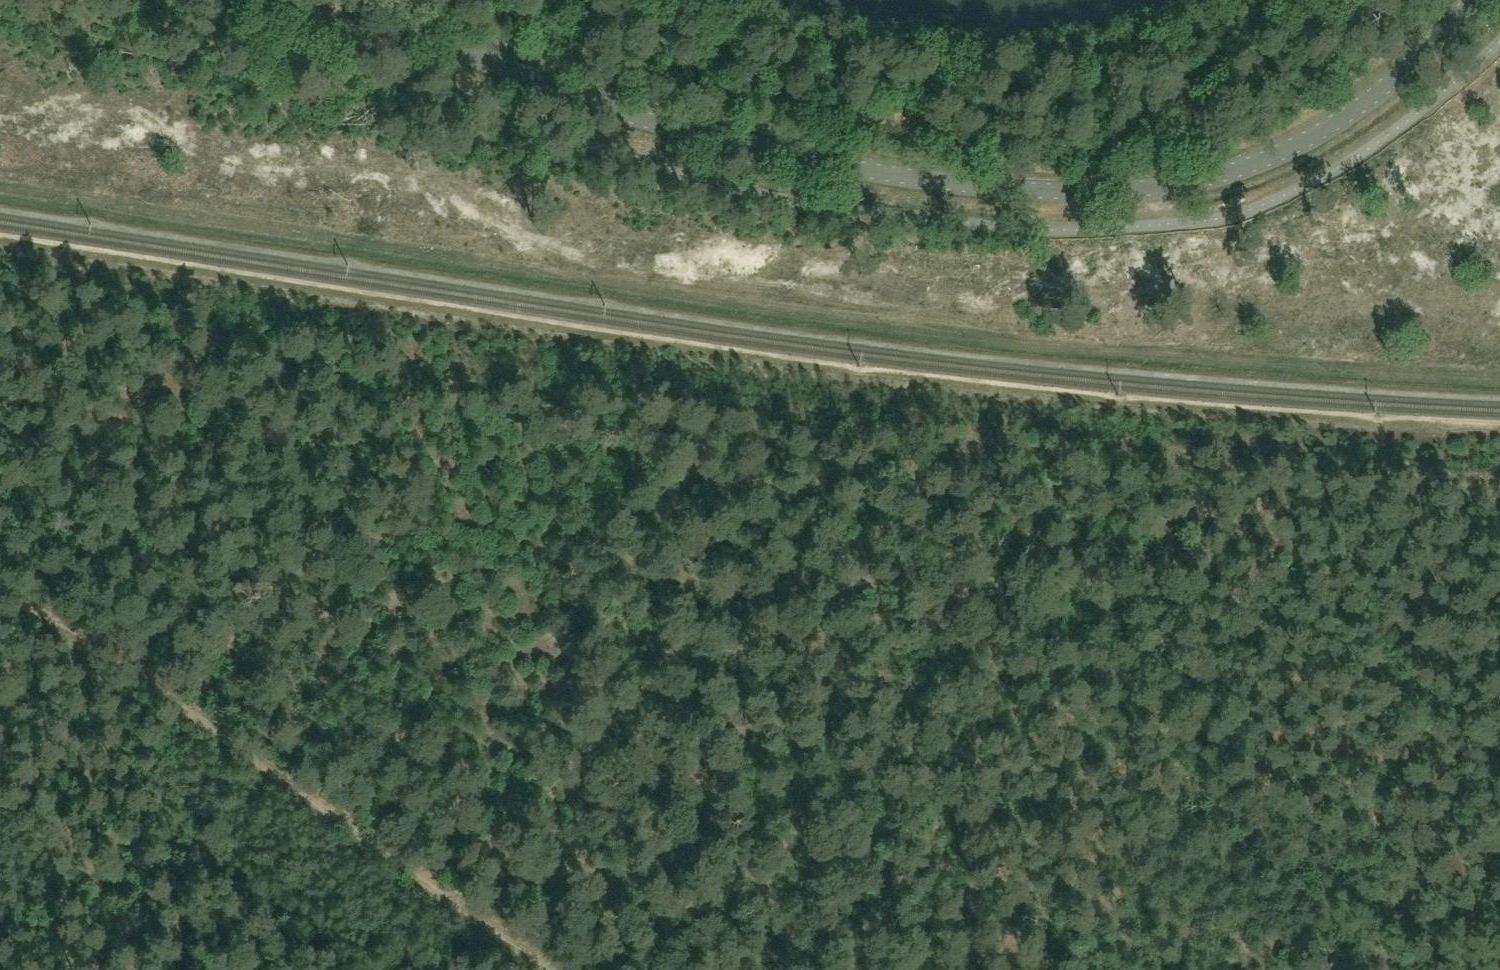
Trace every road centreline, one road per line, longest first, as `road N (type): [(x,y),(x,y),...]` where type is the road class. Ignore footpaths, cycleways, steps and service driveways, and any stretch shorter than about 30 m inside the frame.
road 1 (tertiary): [(1482,0),(1373,105),(1339,128),(1207,180),(1107,193),(1005,192),(748,149),(447,53),(324,0)]
road 2 (track): [(556,969),(170,692),(0,586)]

